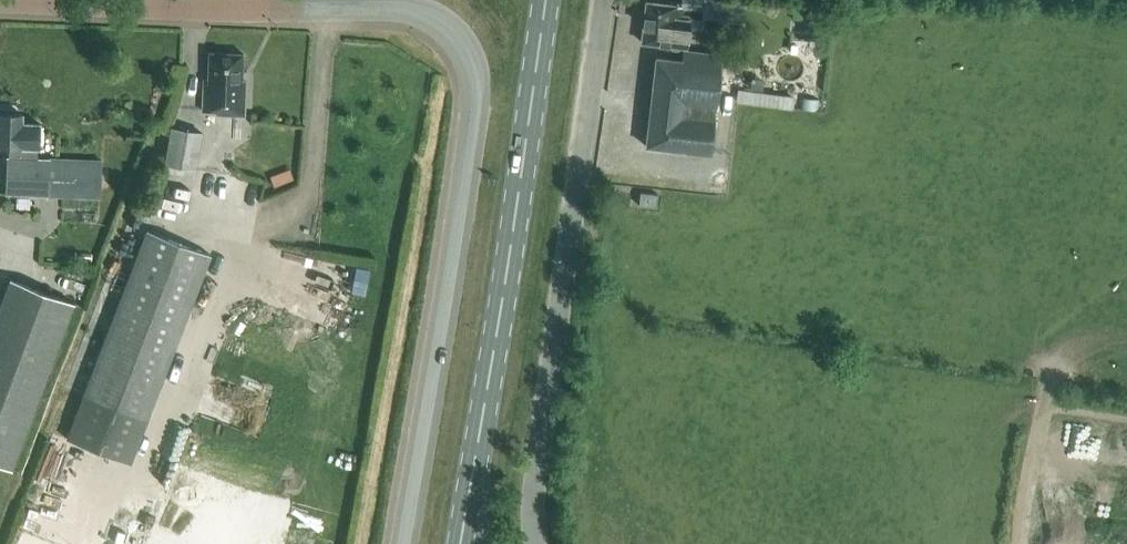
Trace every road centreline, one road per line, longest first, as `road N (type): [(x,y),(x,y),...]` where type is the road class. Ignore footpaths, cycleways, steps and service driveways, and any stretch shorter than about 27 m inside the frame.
road 1 (tertiary): [(402,543),(473,83),(451,33),(424,13),(387,5),(0,6)]
road 2 (primary): [(458,543),(542,0)]
road 3 (unclassified): [(537,543),(533,485),(601,0)]

